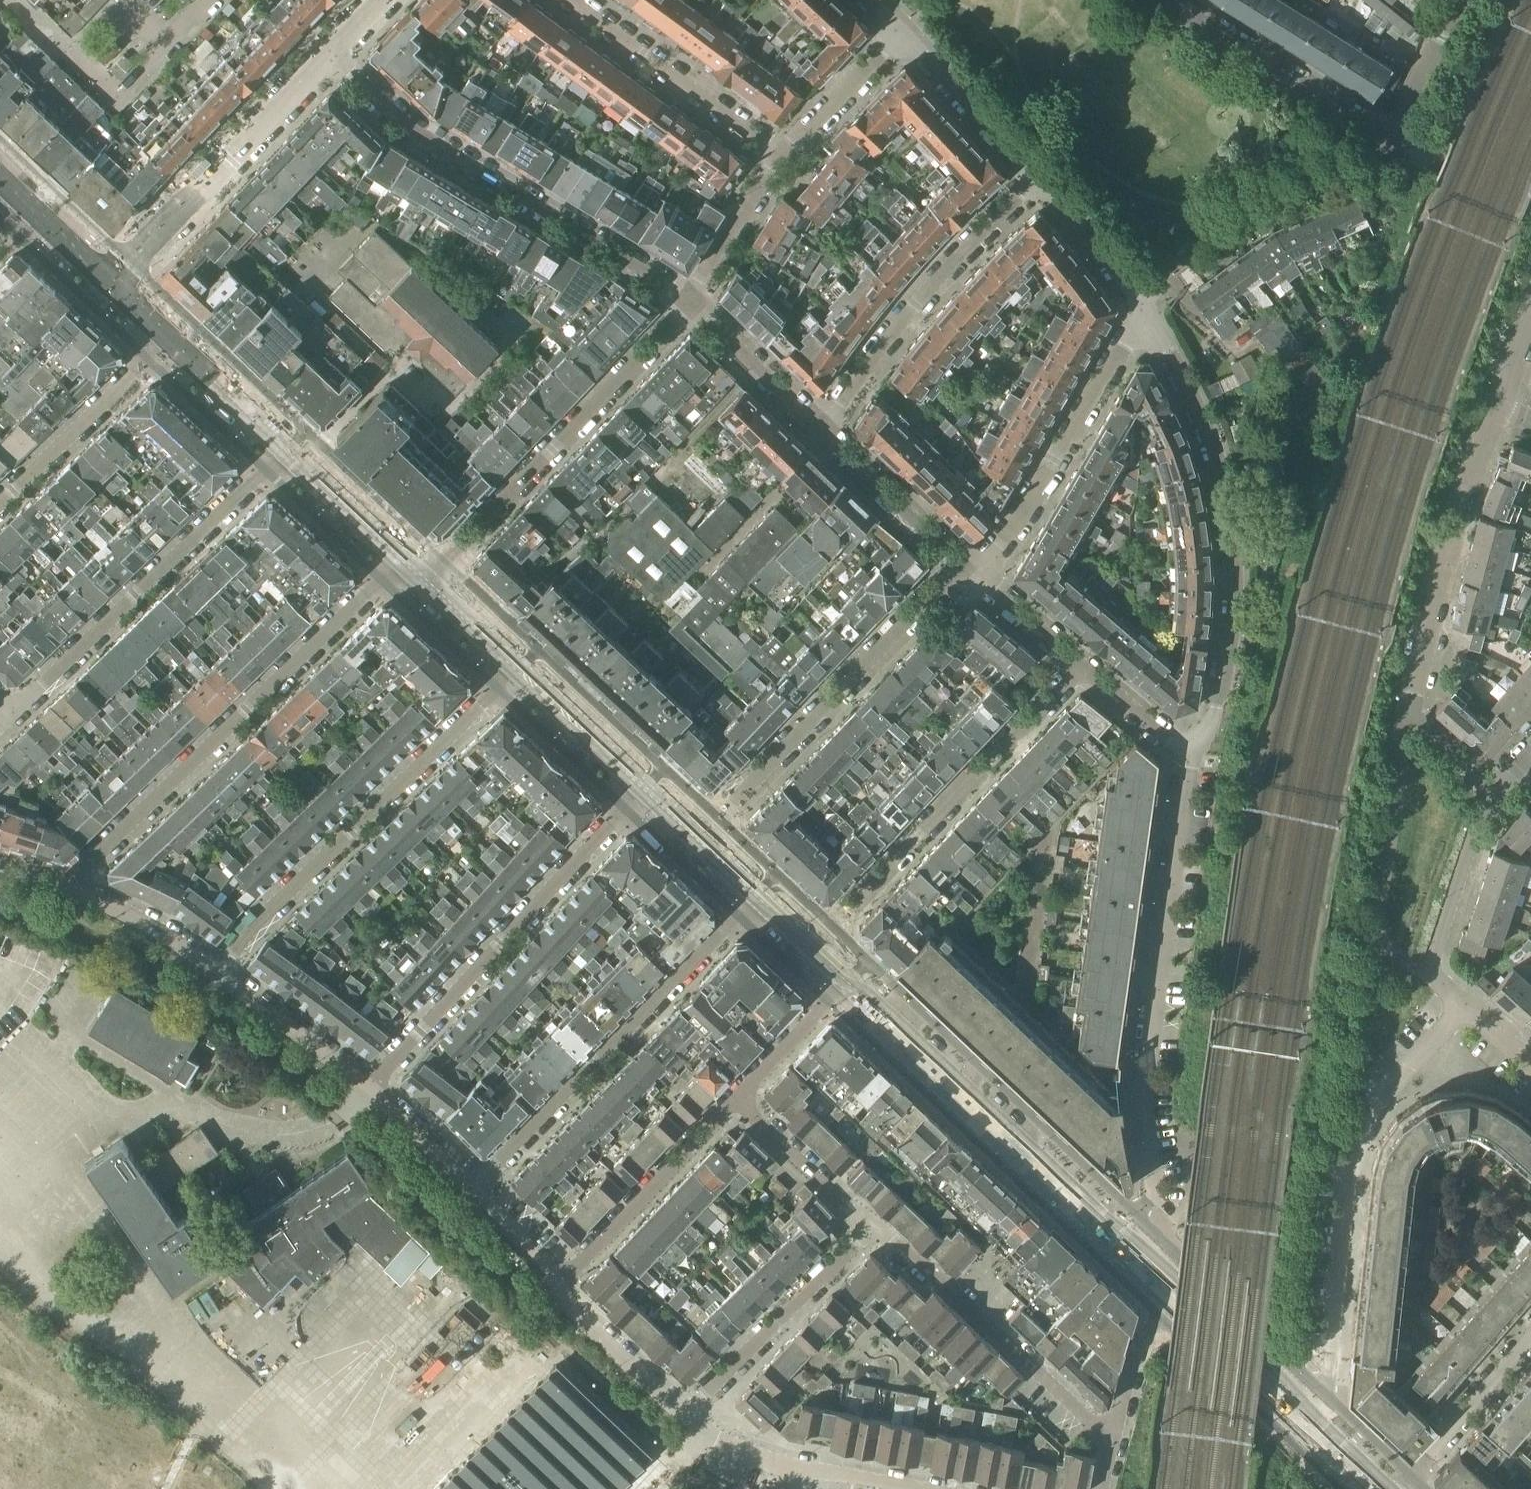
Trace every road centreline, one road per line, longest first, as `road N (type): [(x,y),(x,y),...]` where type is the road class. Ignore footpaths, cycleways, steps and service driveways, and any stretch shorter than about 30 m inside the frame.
road 1 (residential): [(1194,755),(1212,722),(1231,642),(1230,529),(1208,435),(1143,304)]
road 2 (residential): [(68,890),(83,866),(403,560)]
road 3 (residential): [(1154,1193),(1145,1087),(1194,755)]
road 4 (residential): [(327,52),(399,121),(689,301)]
road 5 (residential): [(1494,788),(1407,712),(1459,519),(1500,408)]
road 6 (residential): [(519,668),(216,970)]
road 7 (residential): [(1169,0),(1397,143),(1459,0)]
road 8 (residential): [(471,1188),(758,895)]
road 9 (residential): [(644,788),(368,1088)]
road 10 (residential): [(813,947),(1082,667)]
road 11 (residential): [(1330,1351),(1354,1137),(1465,1007)]
road 12 (residential): [(689,301),(428,584)]
road 13 (residential): [(968,574),(699,839)]
road 14 (residential): [(19,712),(287,450)]
road 15 (secondary): [(1106,1225),(848,981)]
road 16 (residential): [(819,425),(941,271),(1034,180)]
road 17 (residential): [(968,574),(1005,539),(1143,304)]
road 18 (residential): [(1114,1438),(872,1226)]
road 19 (residential): [(111,284),(327,52)]
road 20 (secondary): [(1106,1225),(1161,1295),(1272,1398),(1316,1425)]
road 21 (secondary): [(1316,1425),(1302,1401),(1163,1264),(1106,1225)]
road 22 (residential): [(684,1414),(872,1226)]
road 23 (residential): [(780,164),(575,0)]
road 24 (residential): [(557,1283),(738,1100)]
road 25 (residential): [(917,1488),(787,1467),(705,1434),(684,1414)]
road 26 (unclassified): [(407,1488),(570,1308)]
road 27 (residential): [(177,346),(143,367),(0,506)]
road 28 (residential): [(1333,177),(1156,277),(1143,304)]
road 29 (residential): [(819,425),(968,574)]
road 30 (residential): [(1396,1488),(1530,1338)]
road 31 (unclassified): [(1427,975),(1494,788)]
road 32 (residential): [(1034,180),(904,32)]
road 33 (residential): [(368,1088),(216,970)]
road 34 (residential): [(872,1226),(738,1100)]
road 35 (residential): [(780,164),(904,32)]
road 36 (residential): [(689,301),(819,425)]
road 37 (secondary): [(519,668),(644,788)]
road 38 (residential): [(216,970),(163,932),(68,890)]
road 39 (residential): [(1143,304),(1034,180)]
road 40 (residential): [(689,301),(780,164)]
road 41 (residential): [(738,1100),(848,981)]
road 42 (secondary): [(287,450),(403,560)]
road 43 (residential): [(684,1414),(570,1308)]
road 44 (secondary): [(177,346),(287,450)]
road 45 (residential): [(968,574),(1082,667)]
road 46 (residential): [(471,1188),(368,1088)]
road 47 (residential): [(1082,667),(1194,755)]
road 48 (residential): [(557,1283),(471,1188)]
road 49 (secondary): [(428,584),(519,668)]

